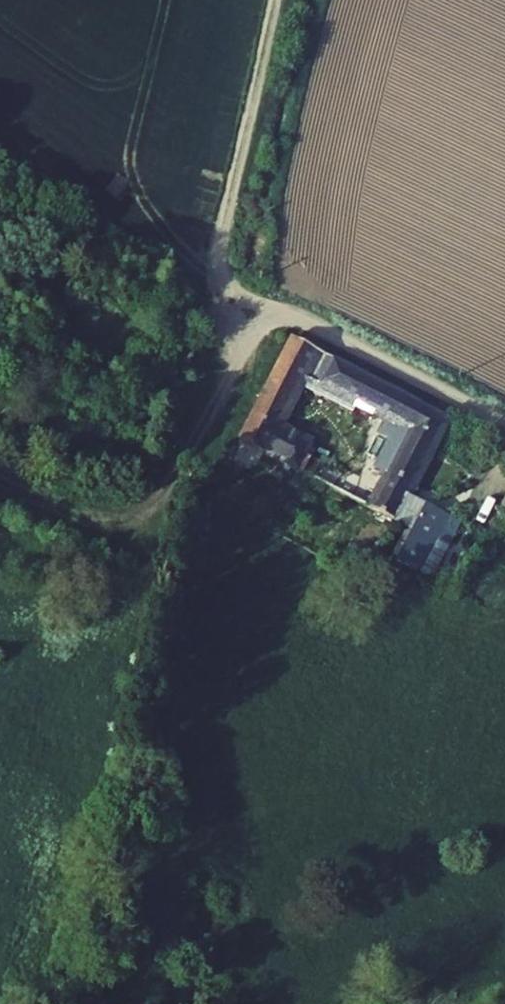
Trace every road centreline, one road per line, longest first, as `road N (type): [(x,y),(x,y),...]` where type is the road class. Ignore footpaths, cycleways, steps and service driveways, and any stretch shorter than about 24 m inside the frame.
road 1 (unclassified): [(275,0),(221,237),(224,274),(255,304),(504,425)]

